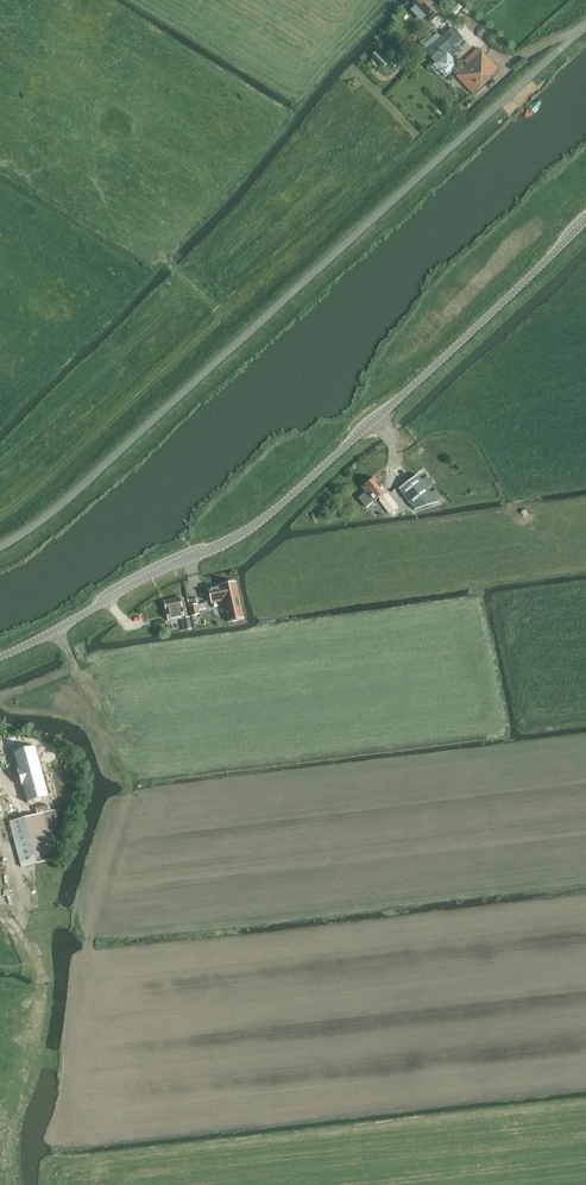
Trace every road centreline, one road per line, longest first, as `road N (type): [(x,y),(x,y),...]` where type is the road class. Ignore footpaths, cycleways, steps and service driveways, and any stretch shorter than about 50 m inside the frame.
road 1 (unclassified): [(0,548),(24,538),(167,413),(585,26)]
road 2 (unclassified): [(0,659),(266,518),(585,219)]

